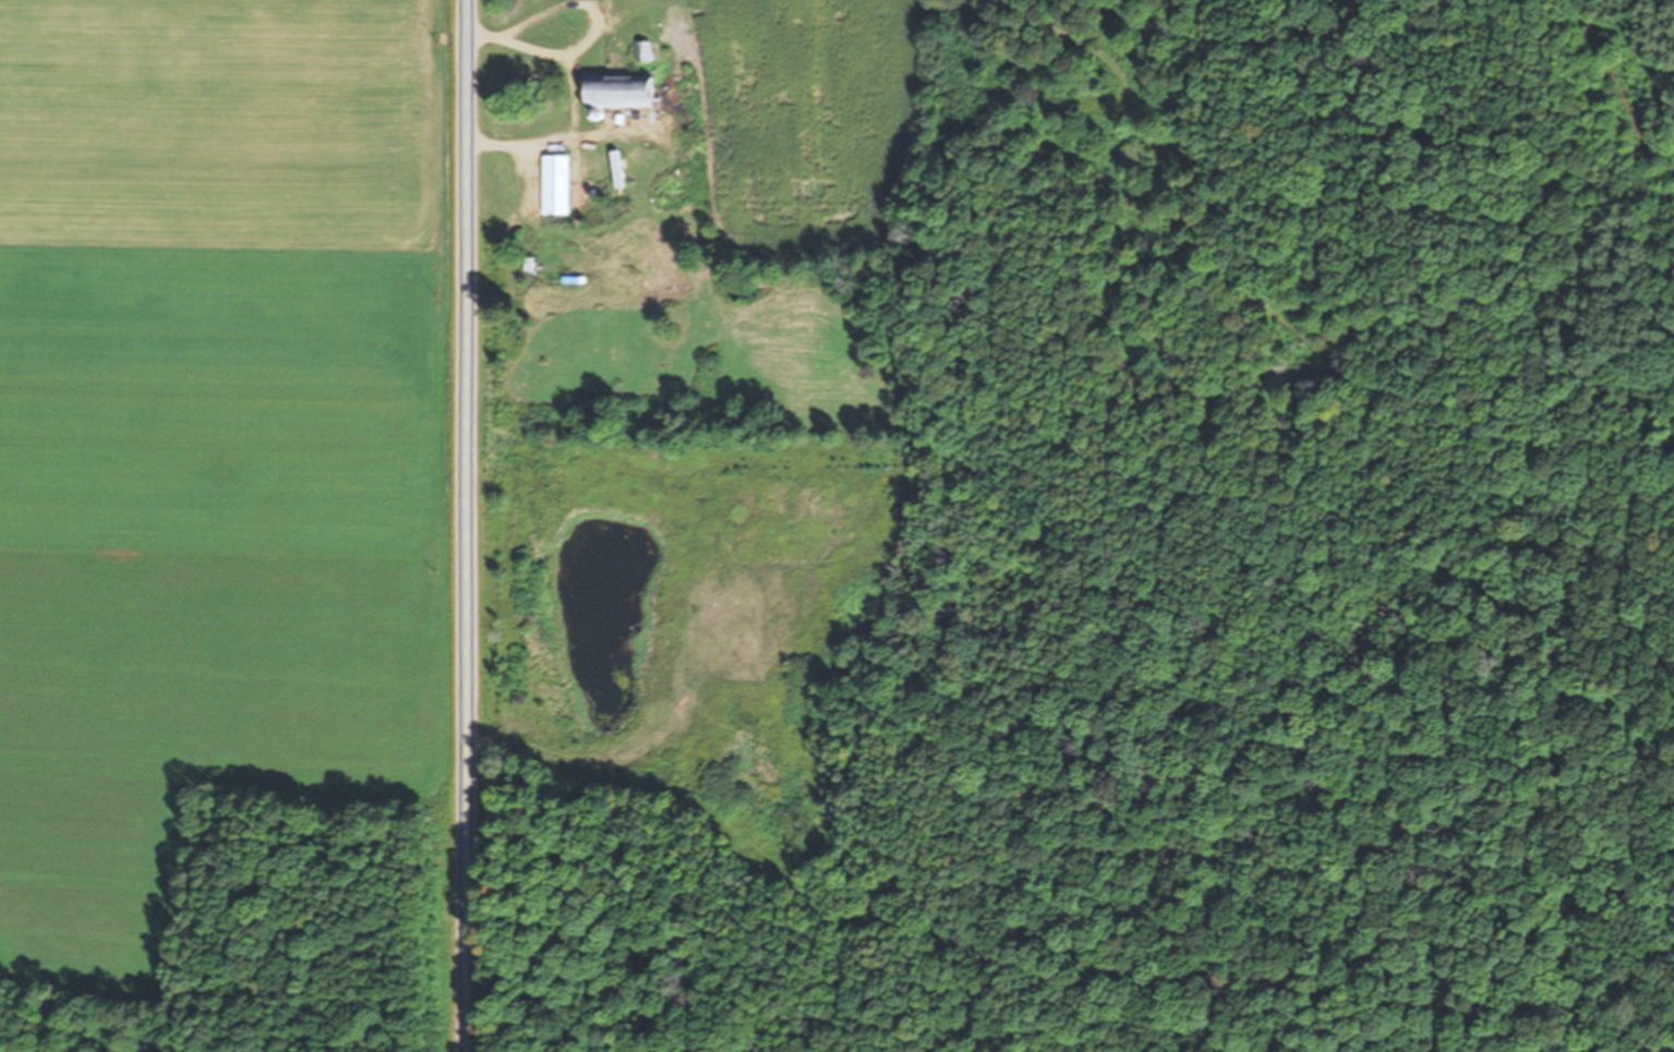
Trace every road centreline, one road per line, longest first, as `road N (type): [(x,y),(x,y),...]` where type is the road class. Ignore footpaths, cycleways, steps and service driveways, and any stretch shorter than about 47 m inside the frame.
road 1 (secondary): [(466,1051),(467,0)]

